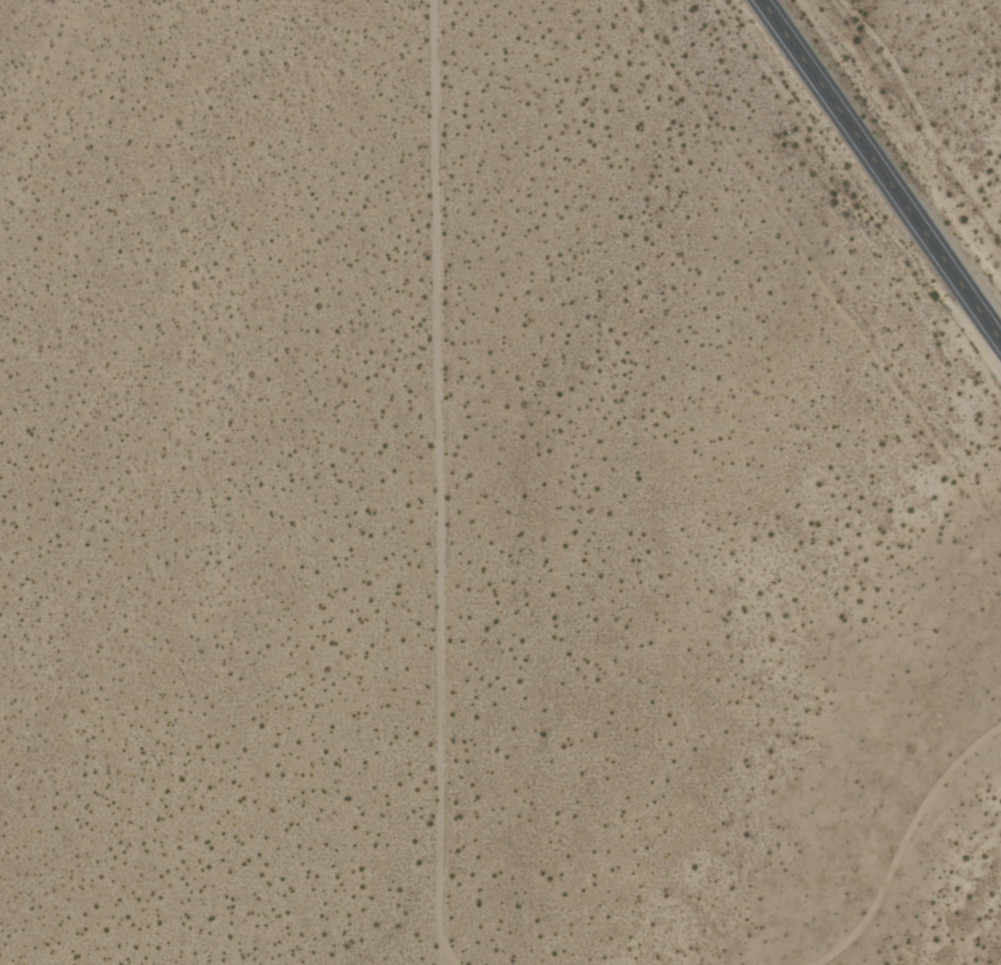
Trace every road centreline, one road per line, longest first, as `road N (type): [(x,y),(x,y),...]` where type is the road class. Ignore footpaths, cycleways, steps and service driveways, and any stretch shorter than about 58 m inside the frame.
road 1 (track): [(427,0),(439,917),(443,951),(462,964)]
road 2 (trunk): [(1000,339),(762,0)]
road 3 (track): [(812,964),(858,927),(920,805),(964,754),(1000,727)]

